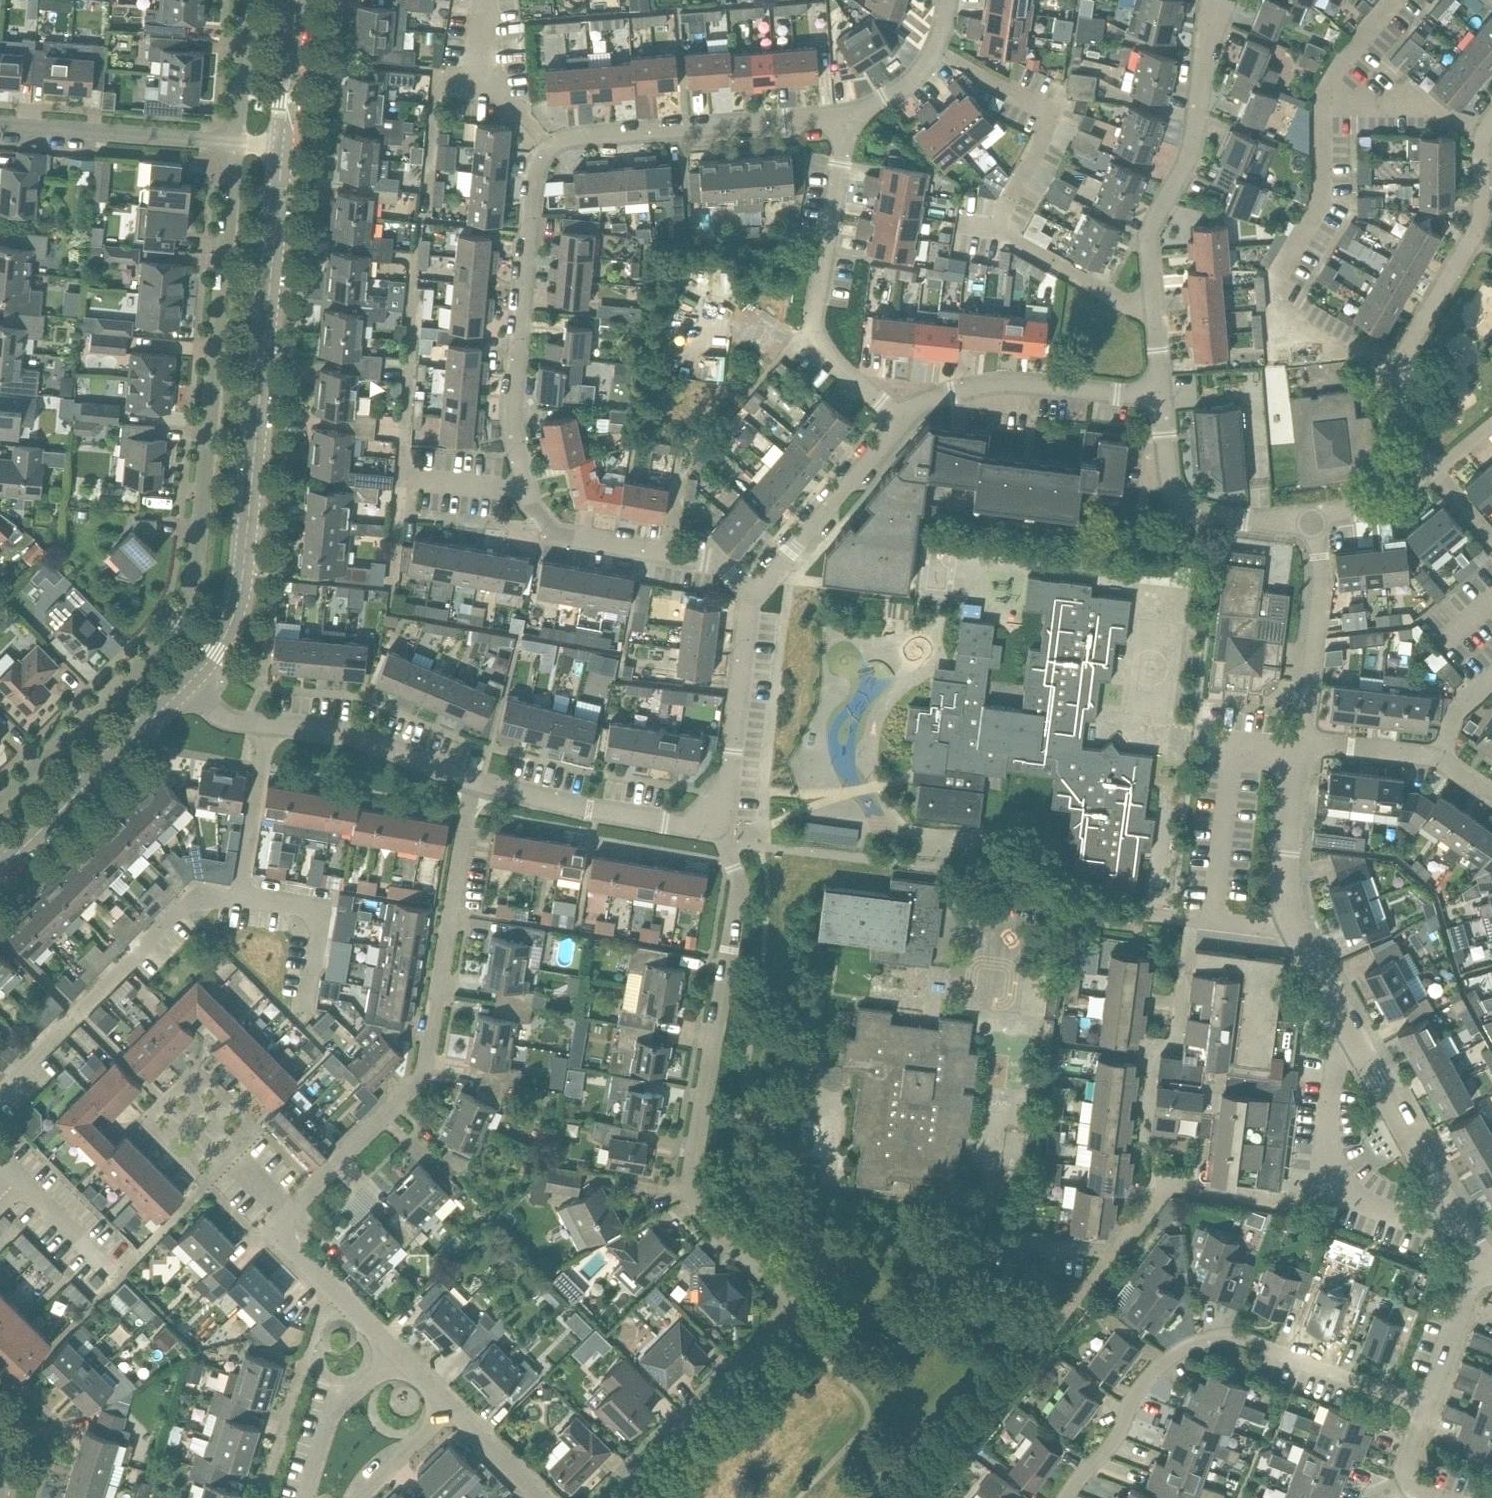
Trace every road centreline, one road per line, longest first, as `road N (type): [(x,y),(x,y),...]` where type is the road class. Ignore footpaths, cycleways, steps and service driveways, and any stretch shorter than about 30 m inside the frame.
road 1 (residential): [(750,595),(717,563),(554,533),(529,499),(511,413),(532,187),(550,148),(577,137),(845,118)]
road 2 (residential): [(615,1497),(791,1318),(786,1291),(706,1210),(693,1183),(739,887),(713,814)]
road 3 (residential): [(0,802),(156,648),(188,602),(235,143)]
road 4 (residential): [(401,1358),(290,1247),(284,1227),(424,1077),(475,782)]
road 5 (unclassified): [(1488,1261),(1453,1215),(1296,925),(1285,889),(1302,745)]
road 6 (unclassified): [(185,687),(217,652),(241,592),(284,147)]
road 7 (residential): [(1427,1407),(1245,1338),(1204,1340),(1139,1387),(1118,1435),(1066,1497)]
road 8 (residential): [(1162,397),(1147,234),(1193,141),(1205,42)]
road 9 (residential): [(900,422),(835,365),(815,333),(845,118)]
road 10 (residential): [(475,782),(354,734),(228,720),(185,687)]
road 11 (residential): [(1162,397),(998,383),(941,395),(900,422)]
road 12 (residential): [(1416,476),(1407,353),(1477,231)]
road 13 (unclassified): [(0,871),(185,687)]
road 14 (residential): [(713,814),(666,822),(475,782)]
road 15 (residential): [(1312,517),(1245,520),(1179,503),(1162,397)]
road 16 (residential): [(235,143),(0,125)]
road 17 (unclassified): [(1302,745),(1321,586),(1312,517)]
road 18 (residential): [(750,595),(900,422)]
road 19 (residential): [(713,814),(727,788),(750,595)]
road 20 (residential): [(303,1497),(335,1407),(401,1358)]
road 21 (residential): [(845,118),(916,75),(934,50),(948,0)]
road 22 (residential): [(1427,1407),(1488,1261)]
road 23 (unclassified): [(284,147),(280,100),(298,0)]
road 24 (residential): [(235,143),(246,0)]
road 25 (residential): [(1439,761),(1302,745)]
road 26 (residential): [(540,1497),(448,1406)]
road 27 (residential): [(448,1406),(361,1497)]

